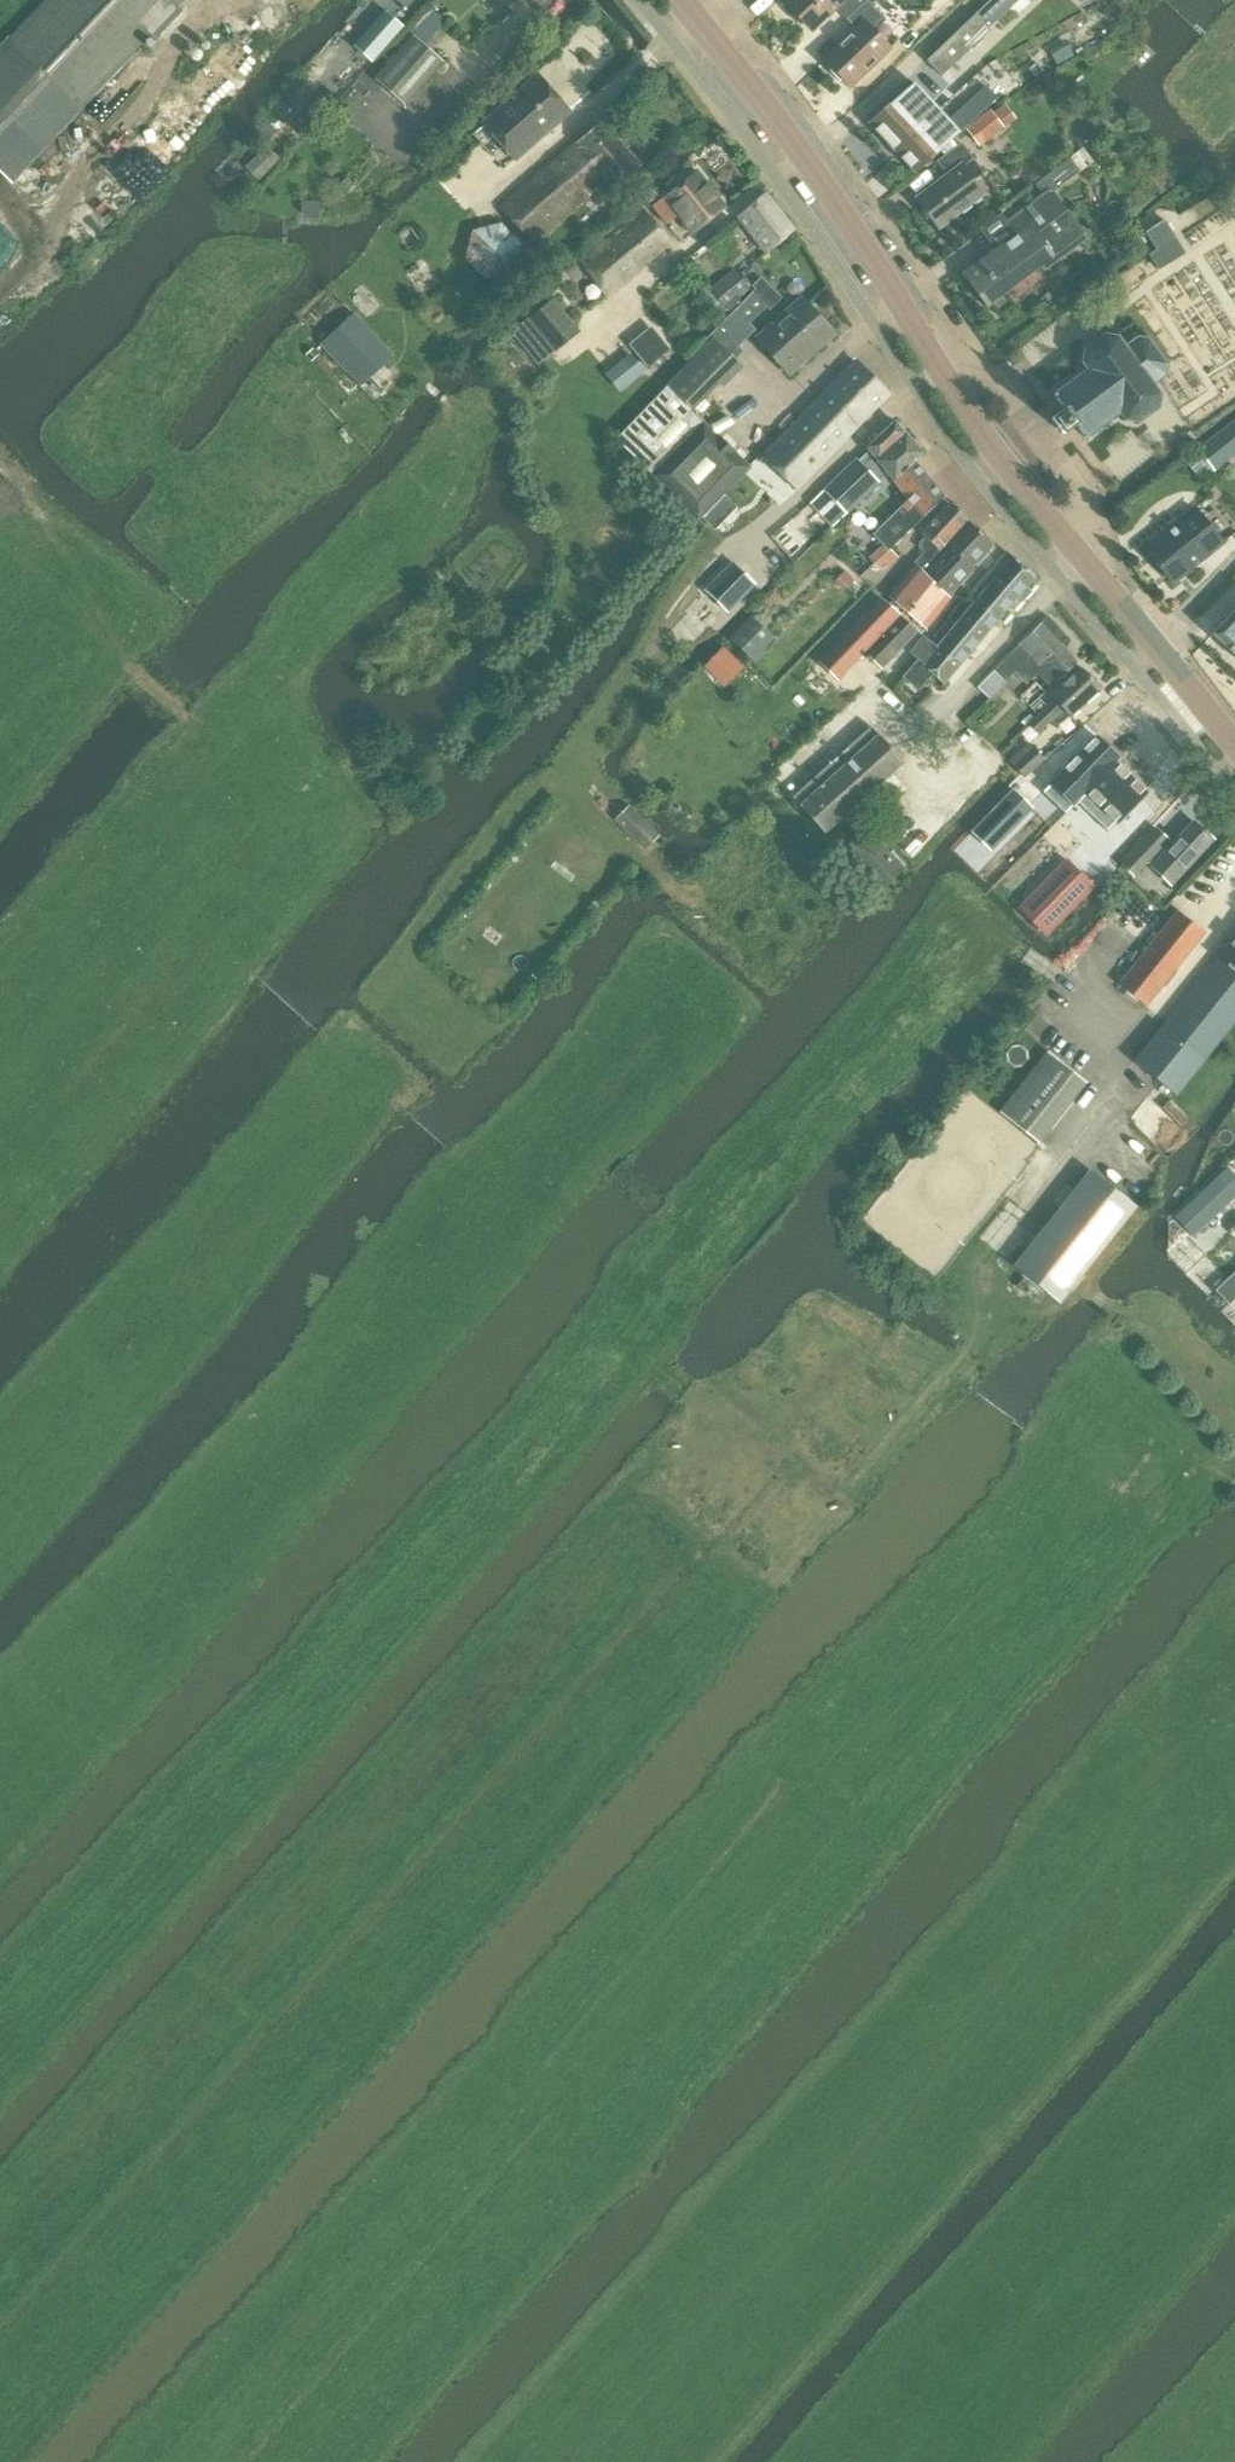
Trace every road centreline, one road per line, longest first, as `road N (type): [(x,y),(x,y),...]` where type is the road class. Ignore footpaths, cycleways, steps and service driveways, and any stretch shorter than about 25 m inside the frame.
road 1 (tertiary): [(1234,750),(957,390),(788,133),(678,0)]
road 2 (track): [(0,300),(102,145),(205,24),(255,0)]

